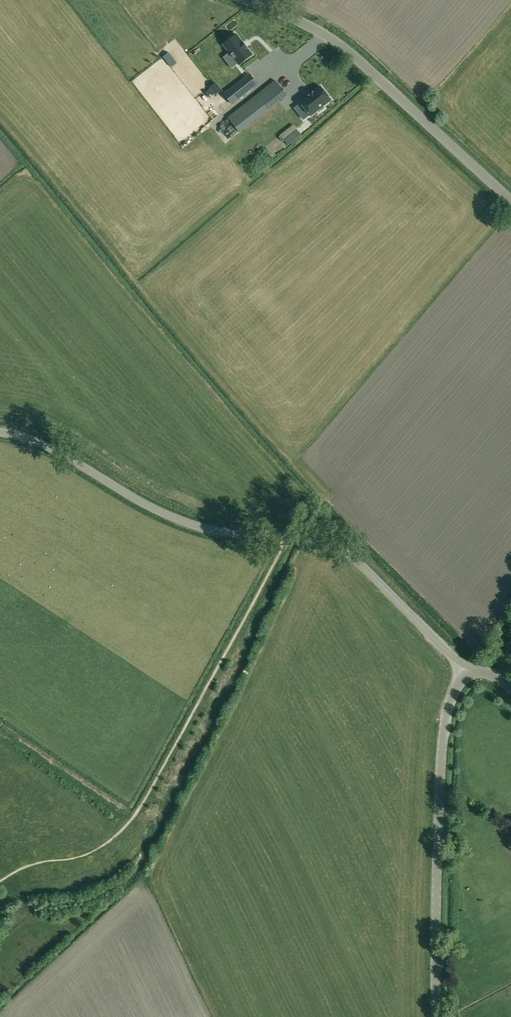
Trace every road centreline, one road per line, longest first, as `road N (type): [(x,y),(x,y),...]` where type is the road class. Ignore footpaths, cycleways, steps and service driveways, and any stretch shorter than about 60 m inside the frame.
road 1 (unclassified): [(0,433),(65,456),(186,523),(329,545),(354,559),(467,673)]
road 2 (tertiary): [(437,1016),(443,734),(450,697),(467,673)]
road 3 (unclassified): [(510,202),(334,41),(243,0)]

